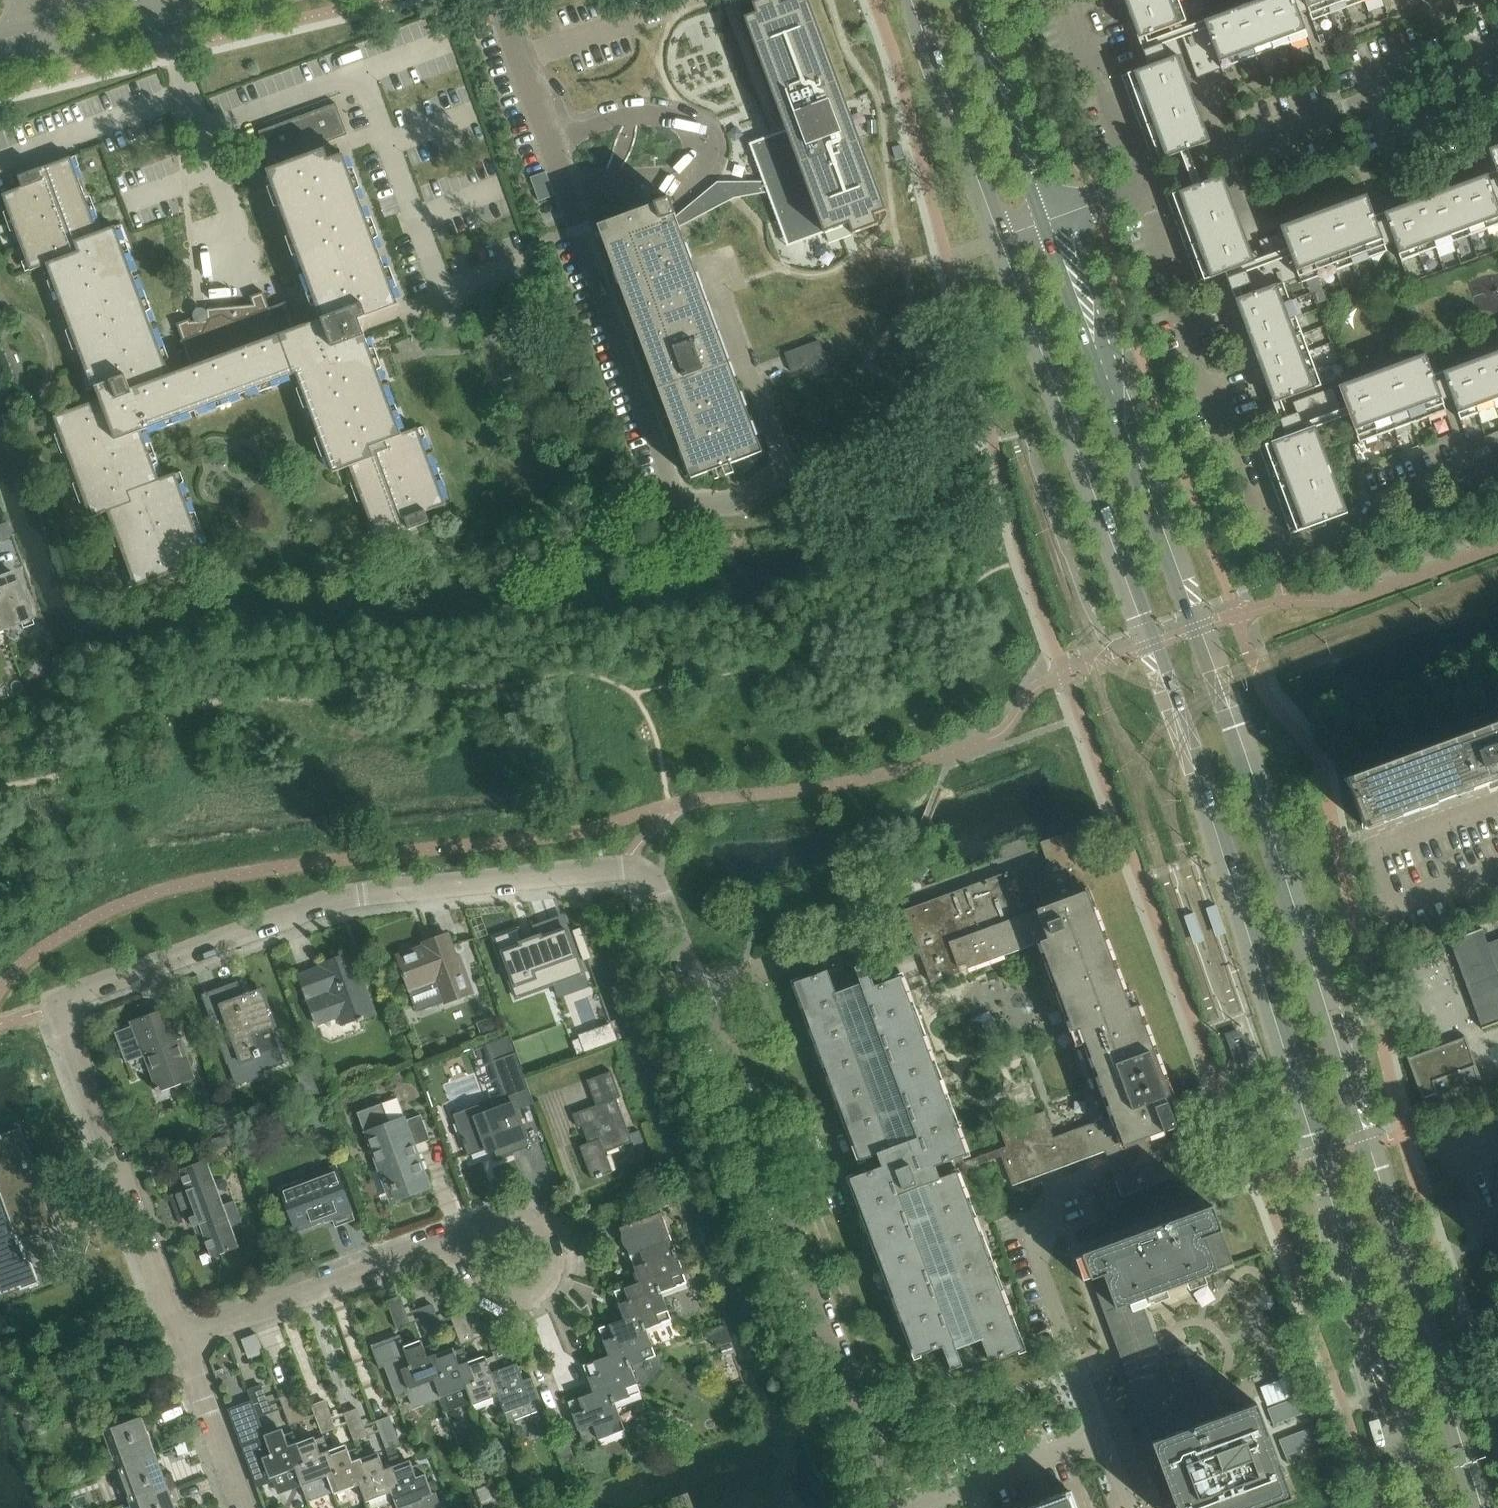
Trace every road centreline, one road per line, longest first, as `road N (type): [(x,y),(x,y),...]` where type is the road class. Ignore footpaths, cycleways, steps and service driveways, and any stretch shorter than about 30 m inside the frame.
road 1 (tertiary): [(1007,235),(1170,686),(1430,1507)]
road 2 (tertiary): [(1483,1507),(1222,689),(1095,342)]
road 3 (residential): [(183,1341),(59,1004),(361,899),(622,868),(638,873)]
road 4 (residential): [(1141,183),(1277,558),(1362,527),(1374,507),(1497,461)]
road 5 (residential): [(894,1507),(701,994)]
road 6 (residential): [(1141,183),(1497,53)]
road 7 (residential): [(682,505),(568,188)]
road 8 (residential): [(183,1341),(494,1225)]
road 9 (residential): [(568,188),(675,178),(689,165),(693,145),(683,122),(648,116),(550,141)]
road 10 (residential): [(1106,1441),(1032,1229),(1053,1194)]
road 11 (tertiary): [(918,0),(1007,235)]
road 12 (residential): [(494,1225),(479,1246),(478,1271),(491,1292),(513,1304),(538,1301),(557,1286),(566,1262),(560,1238),(541,1221),(517,1216)]
road 13 (tertiary): [(1044,223),(965,0)]
road 14 (unclassified): [(701,994),(897,907)]
road 15 (residential): [(915,1507),(1106,1441)]
road 16 (residential): [(1077,0),(1141,183)]
road 17 (residential): [(246,1507),(183,1341)]
road 18 (tertiary): [(0,71),(164,28)]
road 19 (residential): [(550,141),(498,0)]
road 20 (tertiary): [(1095,342),(1101,303),(1083,223),(1097,203)]
road 21 (residential): [(701,994),(660,885),(638,873)]
road 22 (tertiary): [(127,0),(0,29)]
road 23 (tertiary): [(1095,342),(1044,223)]

